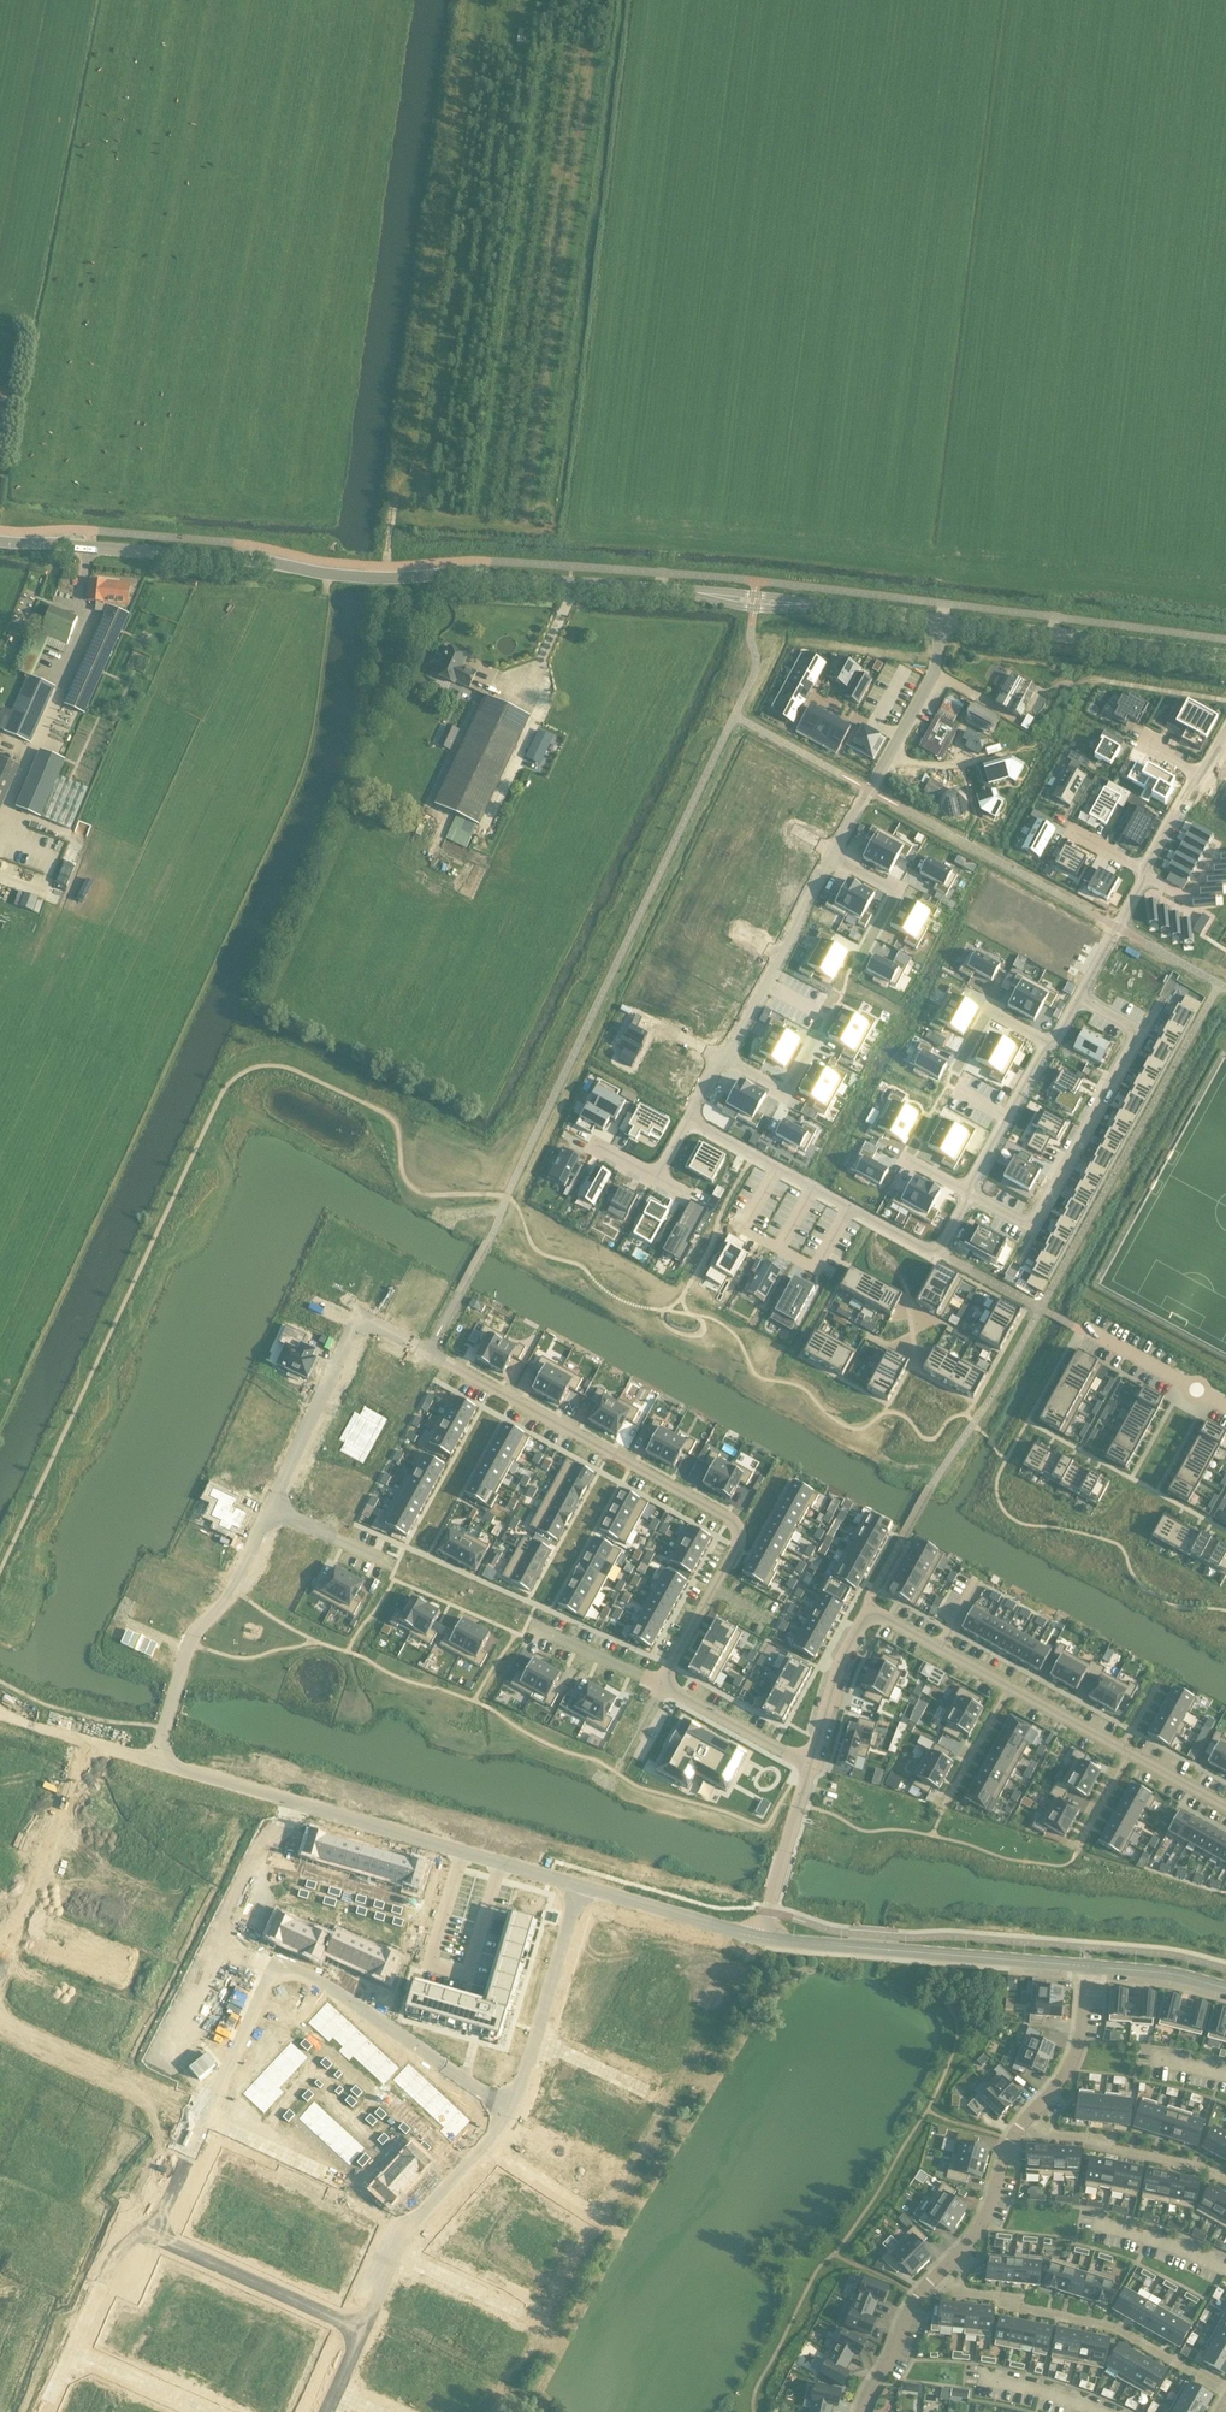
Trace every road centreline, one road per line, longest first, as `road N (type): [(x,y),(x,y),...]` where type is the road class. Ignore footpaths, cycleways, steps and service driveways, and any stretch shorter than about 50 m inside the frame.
road 1 (residential): [(661,1683),(735,1545),(732,1520),(376,1326),(351,1334),(271,1509)]
road 2 (unclassified): [(449,577),(330,575),(0,541)]
road 3 (residential): [(155,1761),(579,1885)]
road 4 (residential): [(764,1938),(1088,1967)]
road 5 (residential): [(925,2285),(1003,2297),(1117,2332),(1225,2391)]
road 6 (residential): [(1225,657),(942,620)]
road 7 (residential): [(271,1509),(232,1592),(191,1637),(155,1761)]
road 8 (residential): [(938,1250),(689,1119)]
road 9 (residential): [(712,595),(449,577)]
road 10 (residential): [(394,2252),(516,2104),(537,2039)]
road 11 (residential): [(150,2232),(362,2327)]
road 12 (residential): [(1030,1221),(1133,1030)]
road 13 (residential): [(1016,2134),(1093,2138),(1225,2180)]
road 14 (residential): [(834,857),(936,673)]
road 15 (residential): [(37,1874),(220,1955)]
road 16 (residential): [(579,1885),(764,1938)]
road 17 (residential): [(1016,2134),(1066,2076),(1088,1967)]
road 18 (residential): [(925,2285),(977,2233),(1016,2134)]
road 19 (residential): [(810,1767),(764,1938)]
road 20 (residential): [(0,2016),(157,2088)]
road 21 (residential): [(661,1683),(810,1767)]
road 22 (residential): [(968,1193),(1051,1045)]
road 23 (residential): [(873,1613),(837,1673),(810,1767)]
road 24 (residential): [(394,2252),(542,2320)]
road 25 (residential): [(537,2039),(579,1885)]
road 26 (residential): [(1088,1331),(1225,1408)]
road 27 (residential): [(873,1613),(1010,1687)]
road 28 (residential): [(834,857),(897,892),(859,960)]
road 29 (residential): [(527,1624),(661,1683)]
road 30 (residential): [(1010,1687),(942,1813)]
road 31 (residential): [(1051,1045),(990,1010),(954,1071)]
road 32 (residential): [(862,2411),(925,2285)]
road 33 (residential): [(1088,1967),(1225,1988)]
road 34 (residential): [(942,620),(805,604)]
road 35 (residential): [(85,1745),(37,1874)]
road 36 (residential): [(271,1509),(396,1565)]
road 37 (residential): [(818,1034),(785,1092),(725,1058)]
road 38 (residential): [(207,2411),(82,2360)]
road 39 (residential): [(1078,998),(1143,881)]
road 40 (residential): [(1010,1687),(1122,1749)]
road 41 (residential): [(650,2087),(537,2039)]
road 42 (residential): [(1223,842),(1182,906),(1143,881)]

